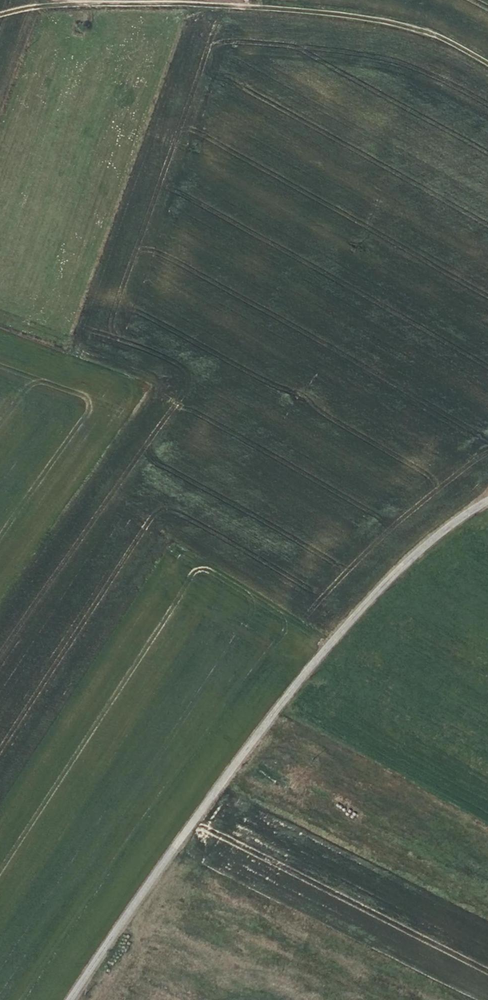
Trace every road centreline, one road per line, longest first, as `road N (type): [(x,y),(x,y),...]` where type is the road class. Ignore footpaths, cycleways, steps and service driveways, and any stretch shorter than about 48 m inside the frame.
road 1 (unclassified): [(67,999),(178,827),(332,637),(451,520),(487,500)]
road 2 (track): [(0,14),(153,4),(317,9),(391,22),(487,62)]

